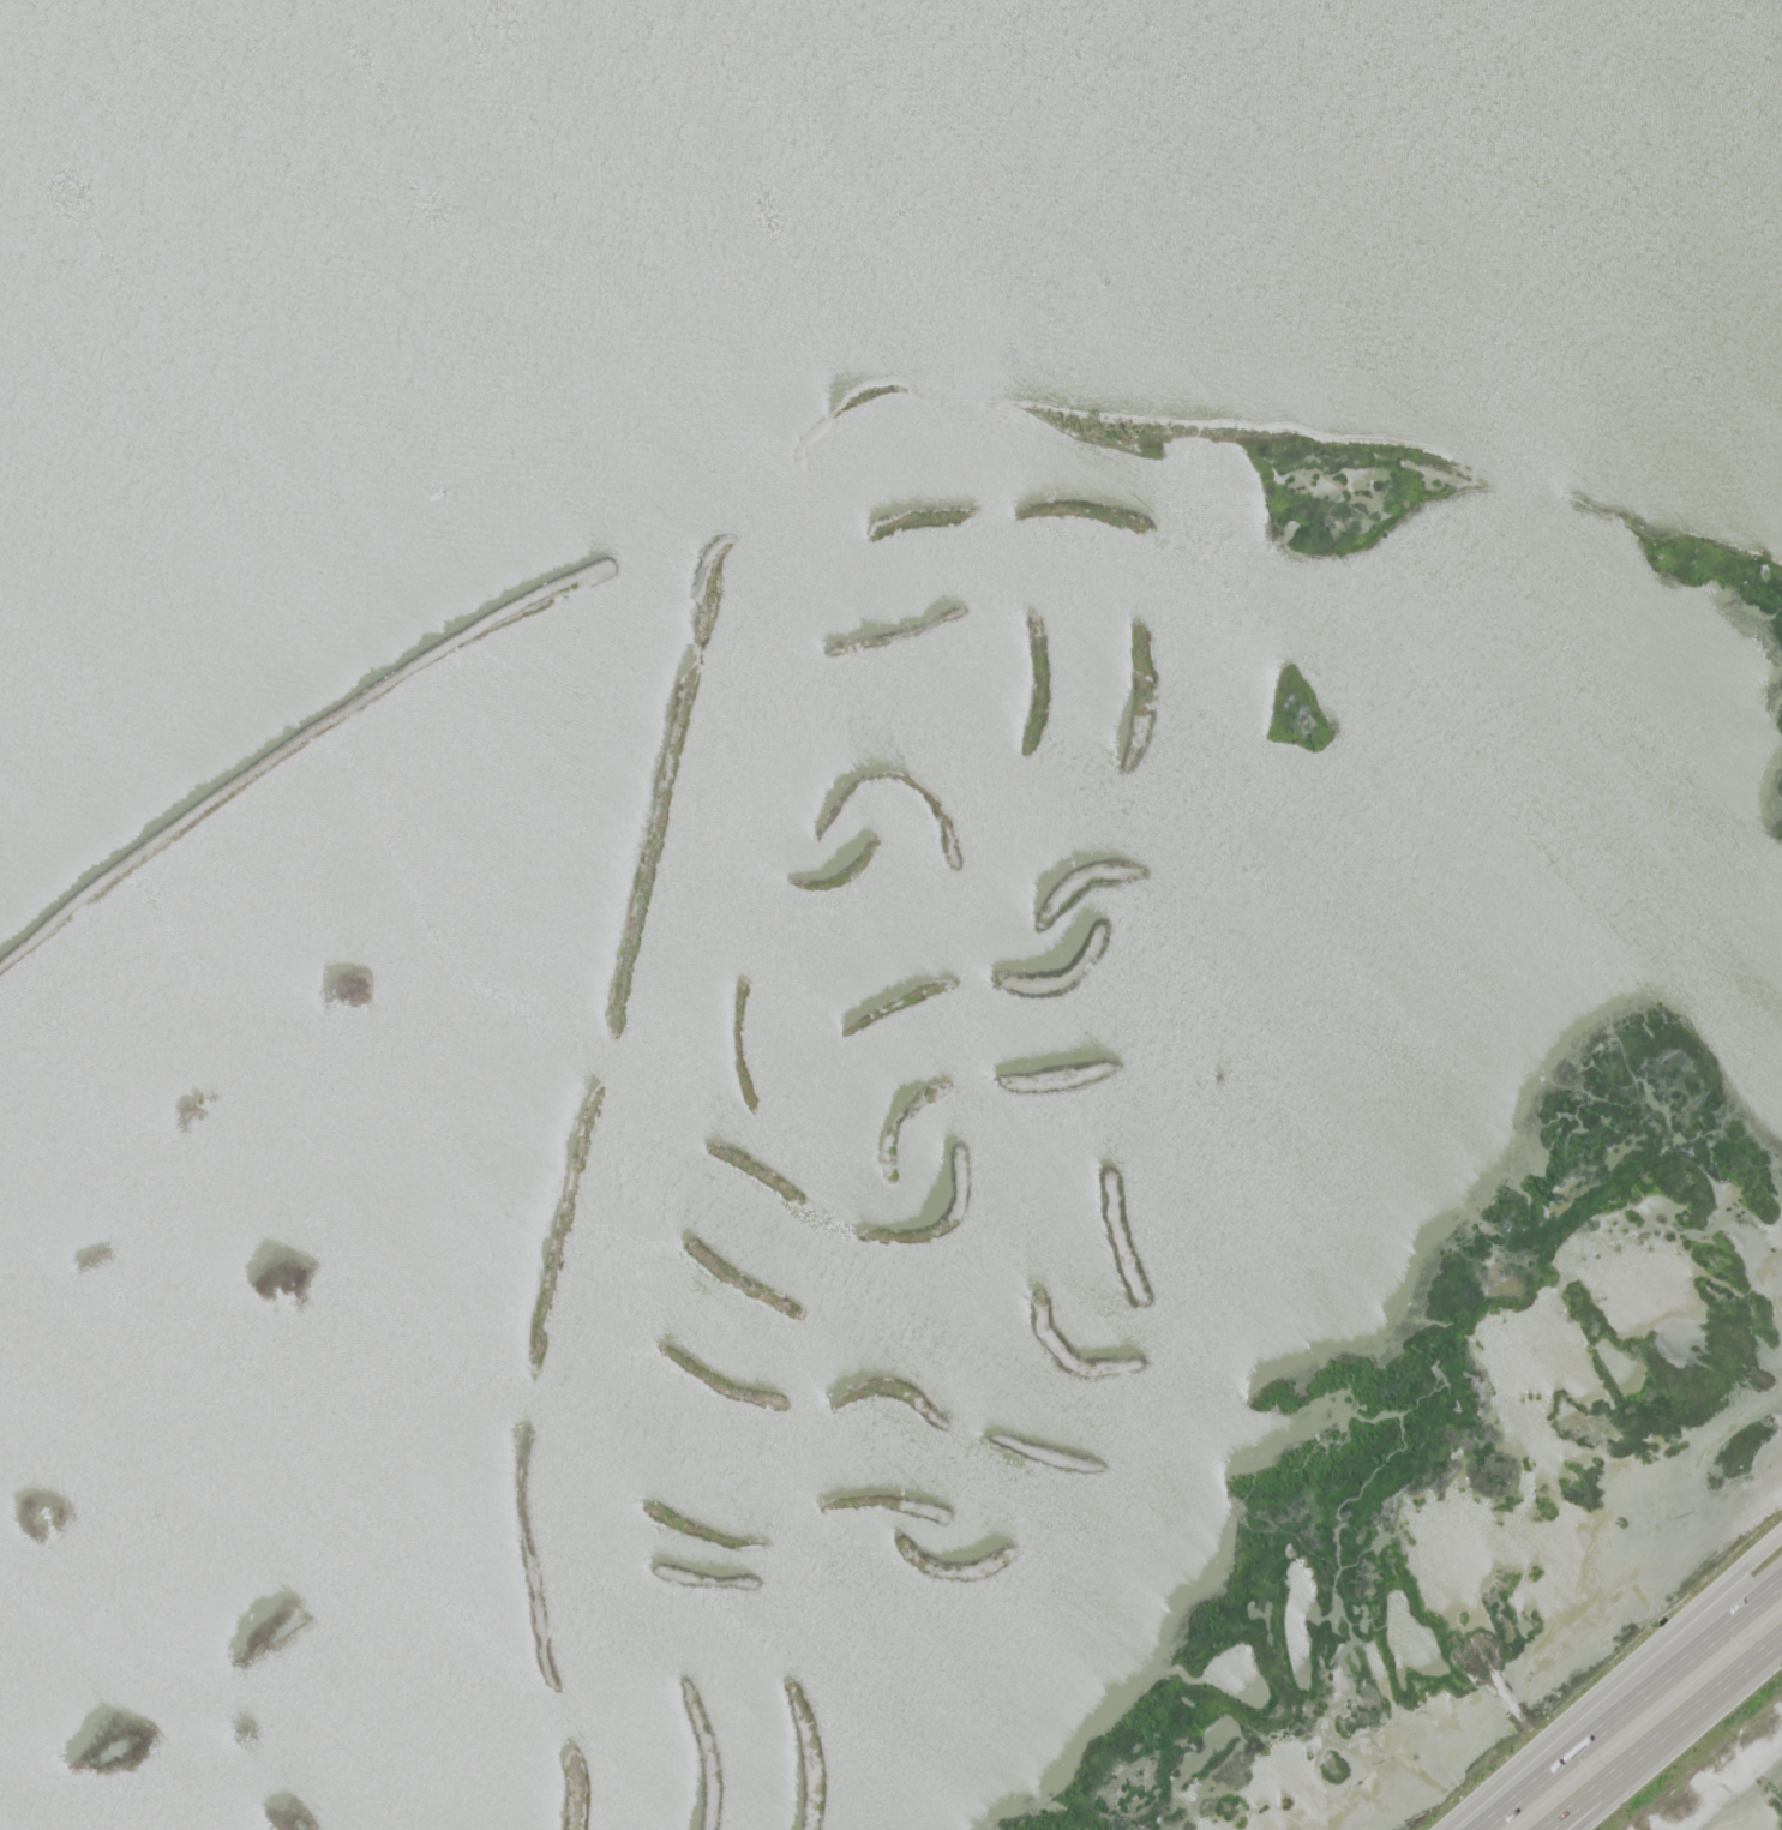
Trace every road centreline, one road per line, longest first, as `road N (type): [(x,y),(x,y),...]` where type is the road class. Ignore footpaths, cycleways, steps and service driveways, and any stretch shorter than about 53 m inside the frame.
road 1 (residential): [(1781,1535),(1443,1829)]
road 2 (motorway): [(1781,1577),(1477,1829)]
road 3 (motorway): [(1546,1829),(1781,1636)]
road 4 (motorway): [(1566,1829),(1746,1666)]

